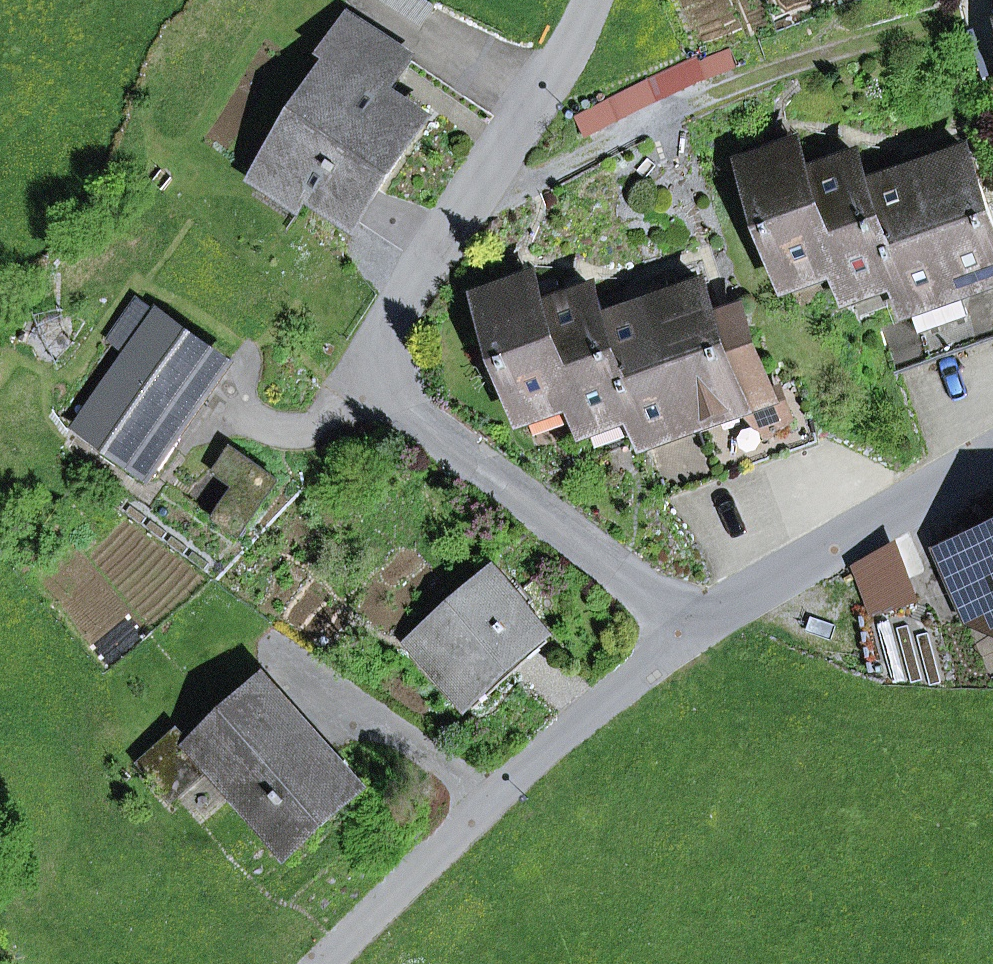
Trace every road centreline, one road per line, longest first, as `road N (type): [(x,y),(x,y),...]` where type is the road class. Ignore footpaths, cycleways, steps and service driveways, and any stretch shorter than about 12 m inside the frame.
road 1 (residential): [(692,631),(428,432),(400,391),(394,343),(402,296),(534,102),(591,0)]
road 2 (residential): [(692,631),(461,823),(327,963)]
road 3 (residential): [(992,456),(692,631)]

